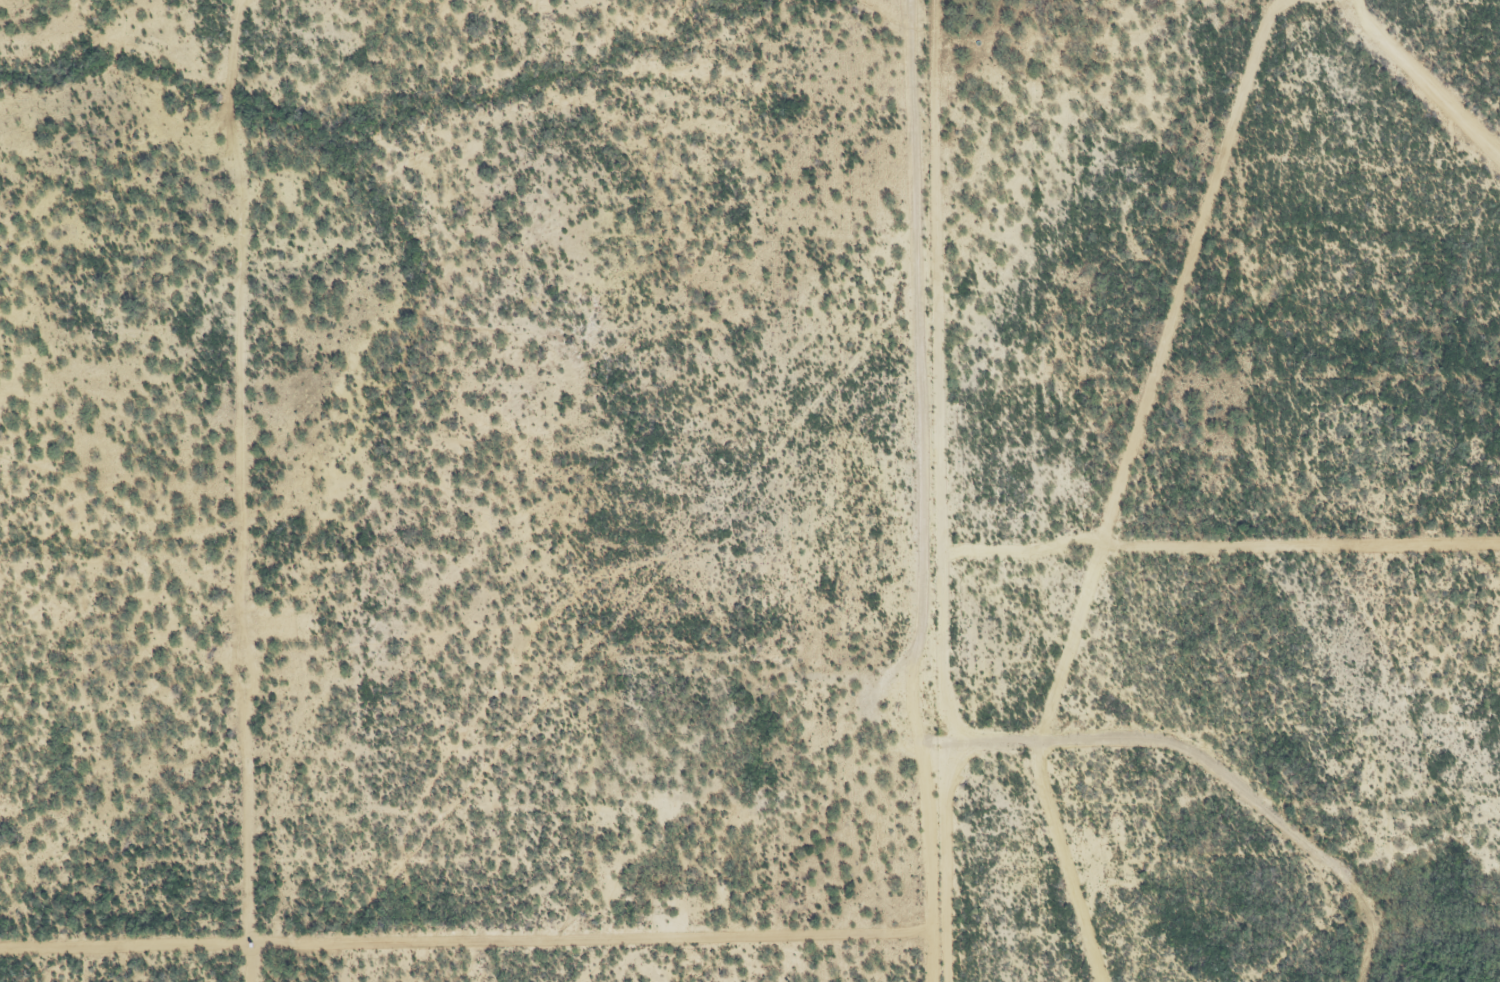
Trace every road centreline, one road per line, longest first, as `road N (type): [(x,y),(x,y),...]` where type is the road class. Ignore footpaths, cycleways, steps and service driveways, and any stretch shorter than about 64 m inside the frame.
road 1 (track): [(1371,981),(1449,878),(1460,831),(1449,750),(1400,634),(1158,274),(1147,237),(1181,160),(1264,109),(1307,0)]

